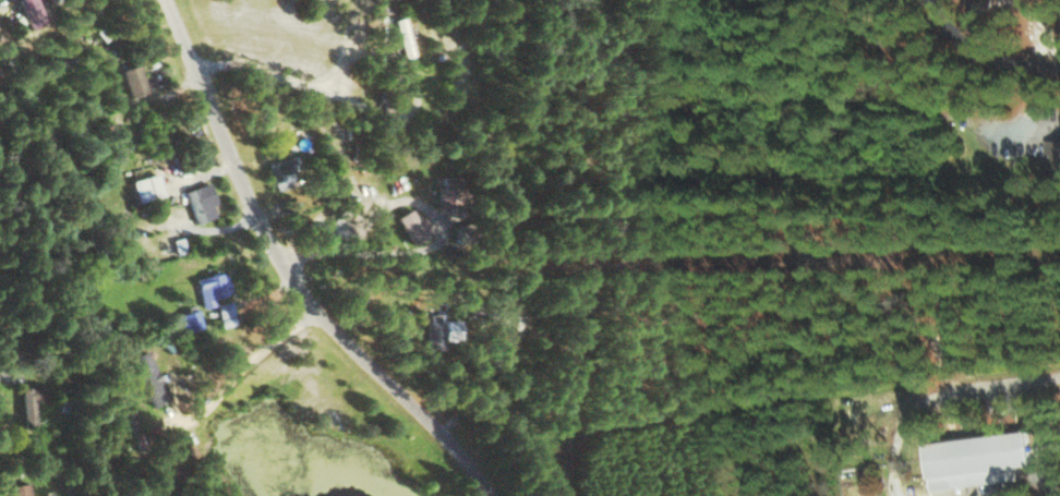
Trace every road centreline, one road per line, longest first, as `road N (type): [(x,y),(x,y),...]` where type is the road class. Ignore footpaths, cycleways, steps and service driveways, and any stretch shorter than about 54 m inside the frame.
road 1 (residential): [(485,495),(277,265),(163,0)]

